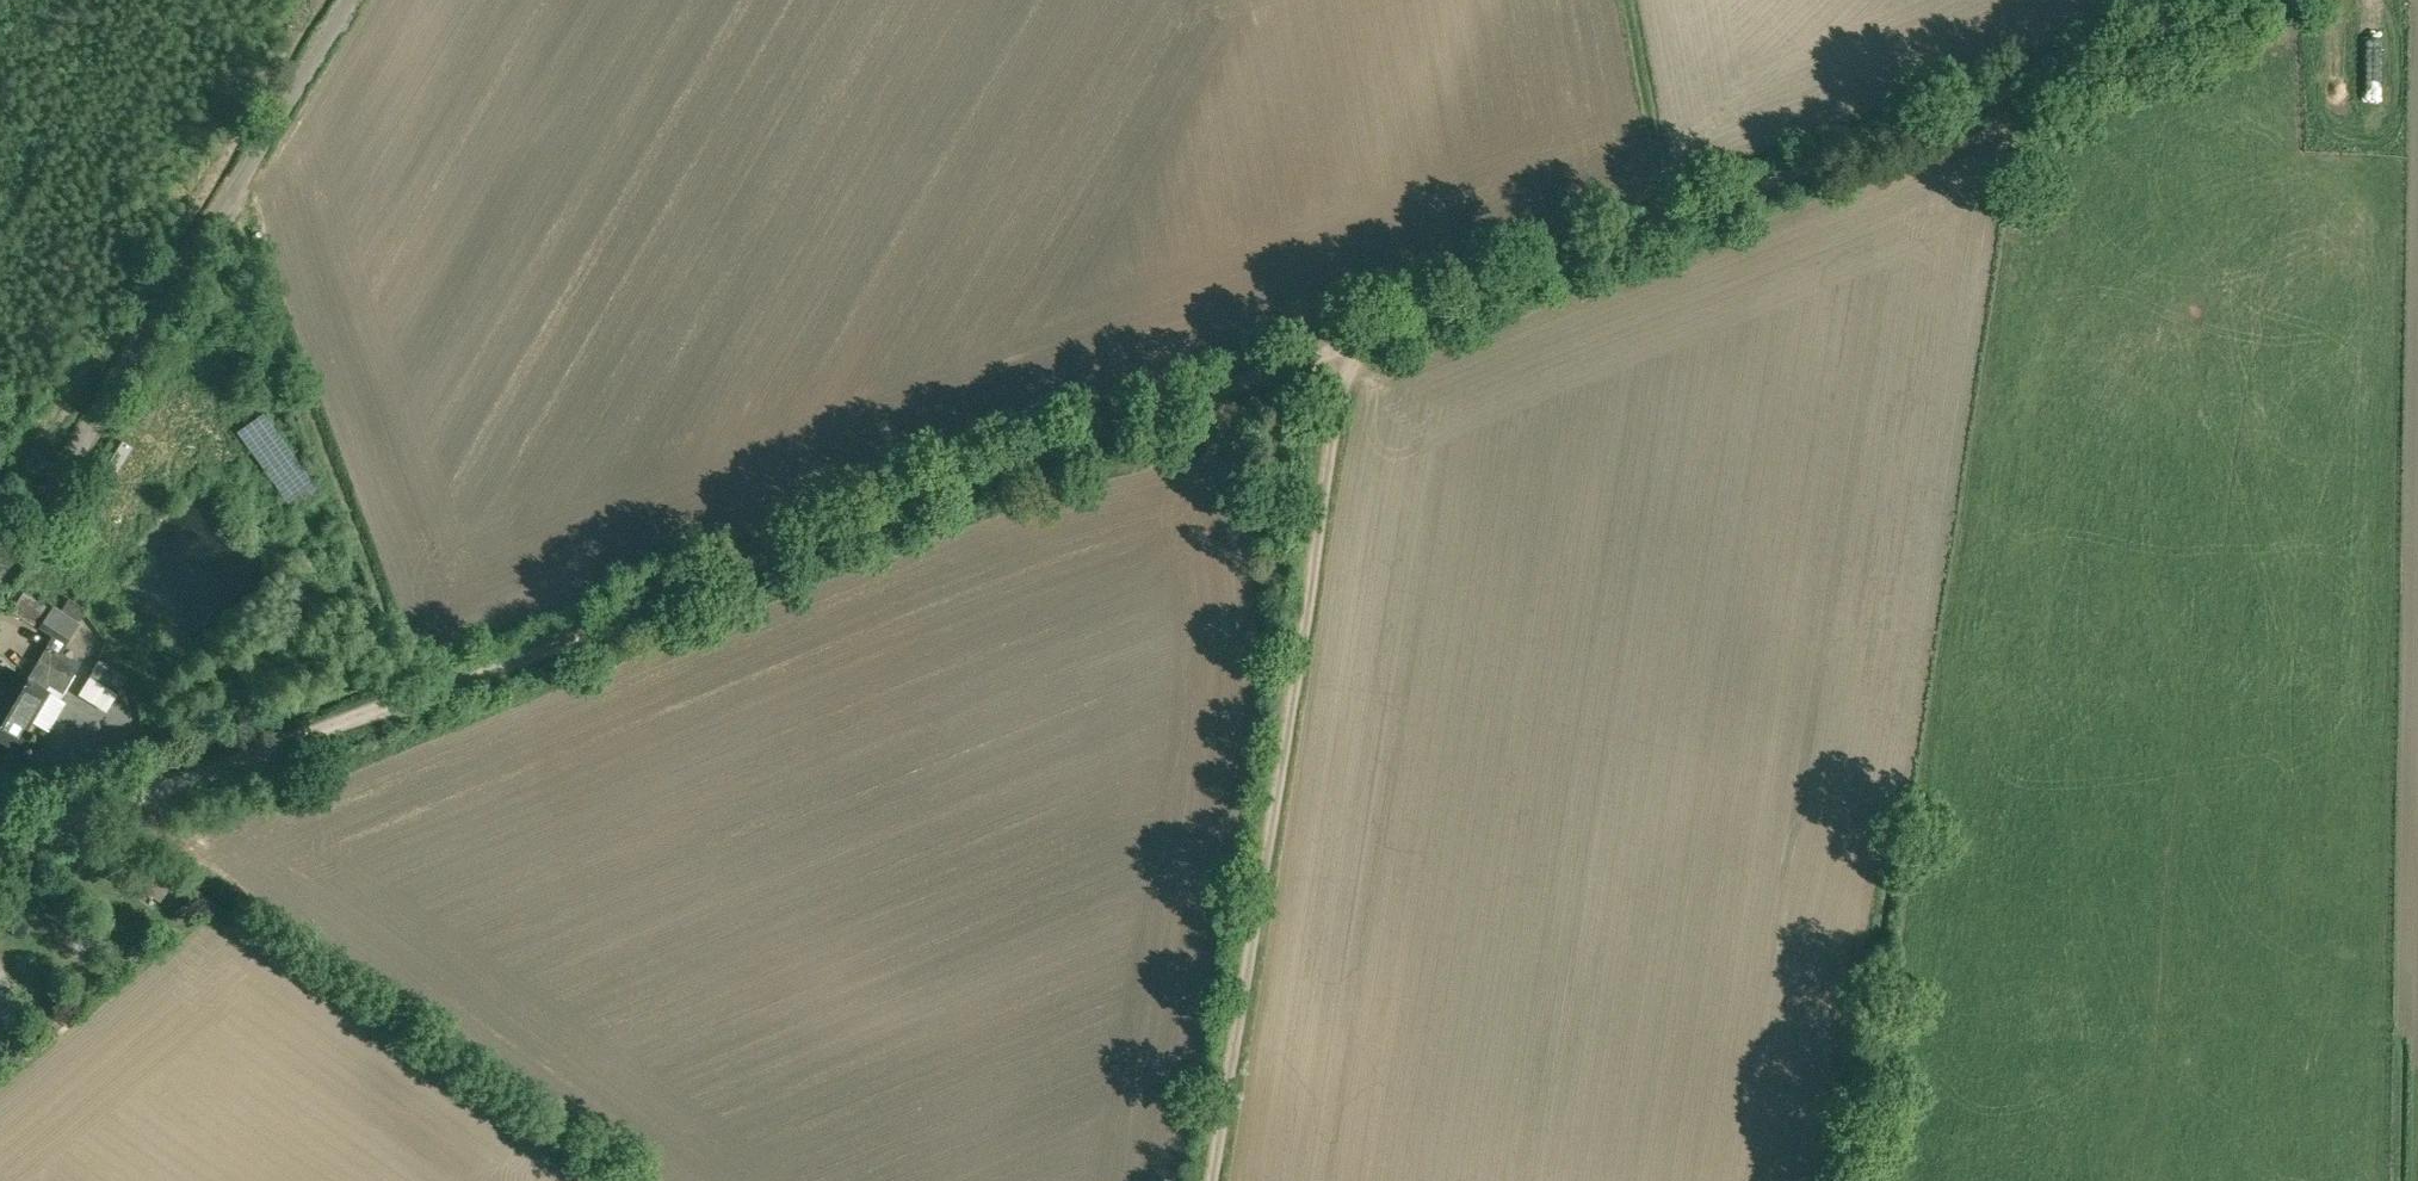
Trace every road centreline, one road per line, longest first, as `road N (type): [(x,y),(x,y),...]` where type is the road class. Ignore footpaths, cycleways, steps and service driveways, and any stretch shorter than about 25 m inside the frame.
road 1 (track): [(1349,350),(0,861)]
road 2 (track): [(2270,0),(1909,129),(1349,350)]
road 3 (track): [(1349,350),(1212,1180)]
road 4 (unclassified): [(0,594),(354,0)]

